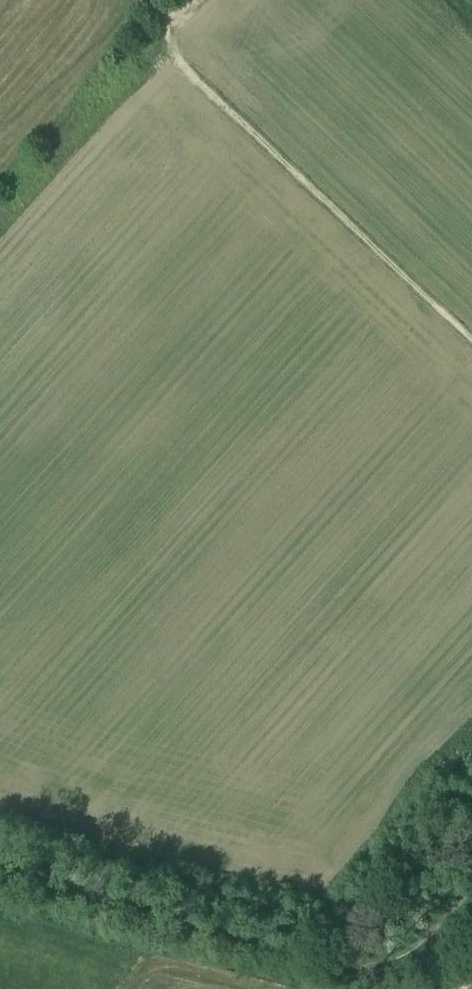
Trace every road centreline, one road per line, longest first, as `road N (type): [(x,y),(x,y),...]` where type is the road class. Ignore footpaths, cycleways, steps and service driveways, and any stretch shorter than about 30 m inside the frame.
road 1 (track): [(0,865),(379,976),(471,889)]
road 2 (track): [(197,0),(173,26),(177,59),(471,342)]

